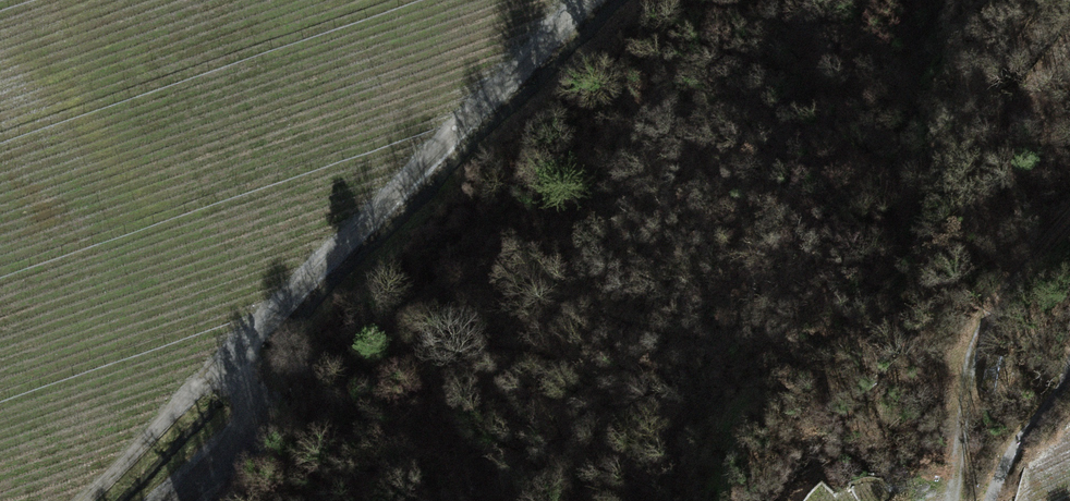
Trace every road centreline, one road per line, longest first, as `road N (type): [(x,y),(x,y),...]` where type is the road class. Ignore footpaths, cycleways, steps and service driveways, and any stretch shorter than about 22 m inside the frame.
road 1 (track): [(85,500),(584,0)]
road 2 (track): [(959,500),(975,352),(1069,220)]
road 3 (track): [(166,500),(251,410),(253,394),(223,365)]
road 4 (track): [(991,500),(1069,366)]

